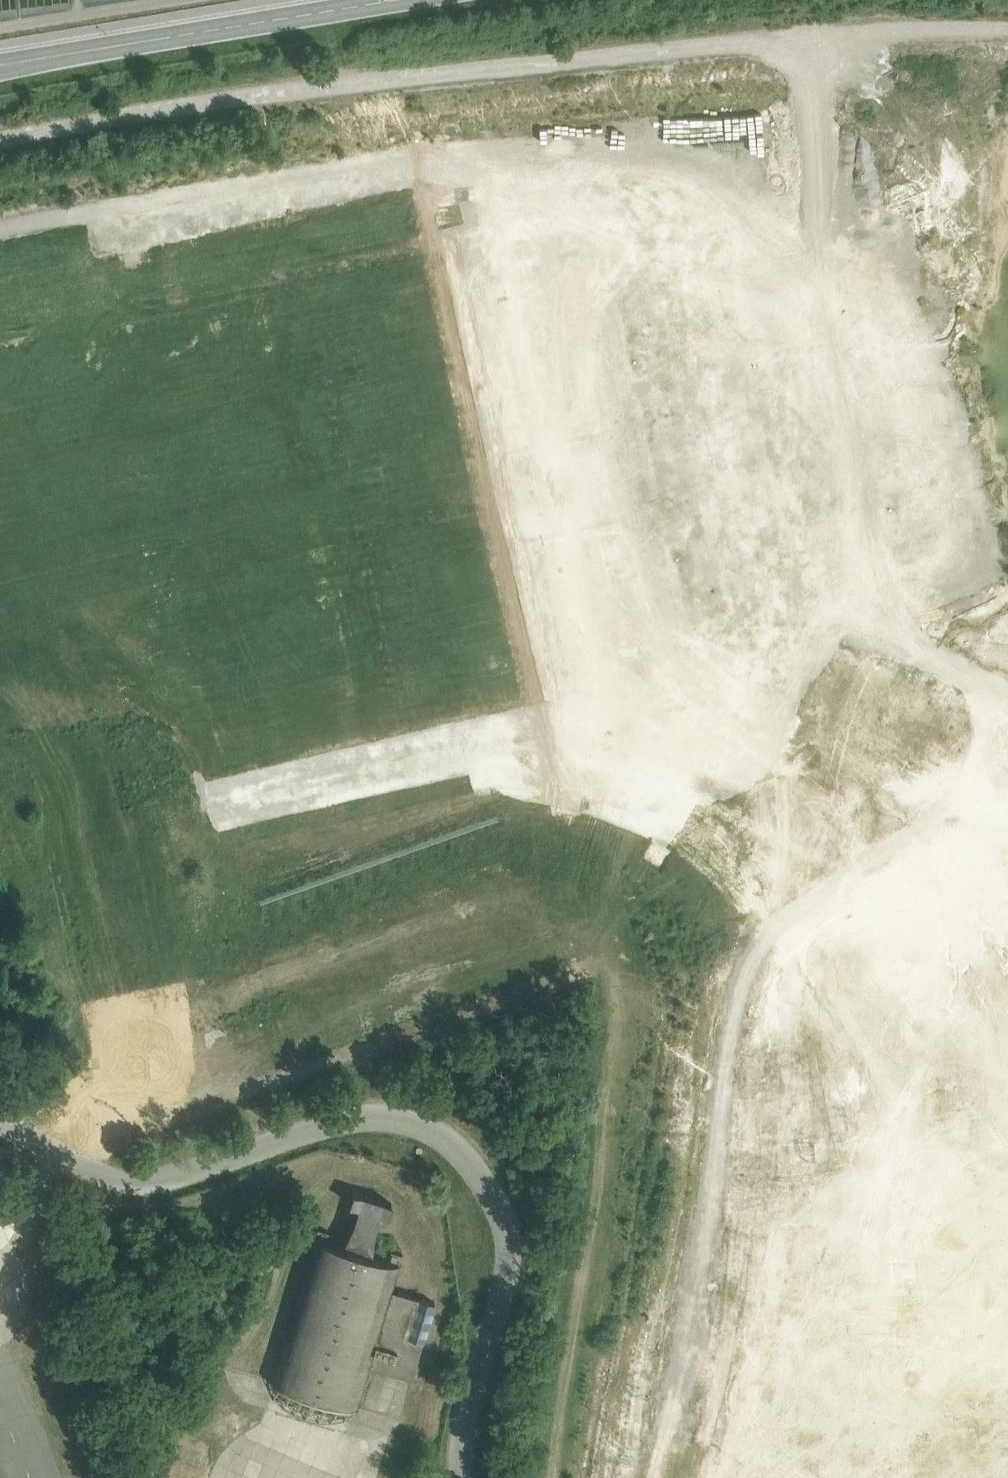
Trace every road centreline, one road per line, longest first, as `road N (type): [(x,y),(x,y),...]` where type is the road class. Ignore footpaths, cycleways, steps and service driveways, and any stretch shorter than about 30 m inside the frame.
road 1 (unclassified): [(0,1106),(96,1157),(149,1170),(357,1116),(410,1121),(453,1142),(488,1180),(510,1255),(468,1477)]
road 2 (tertiary): [(0,68),(393,0)]

